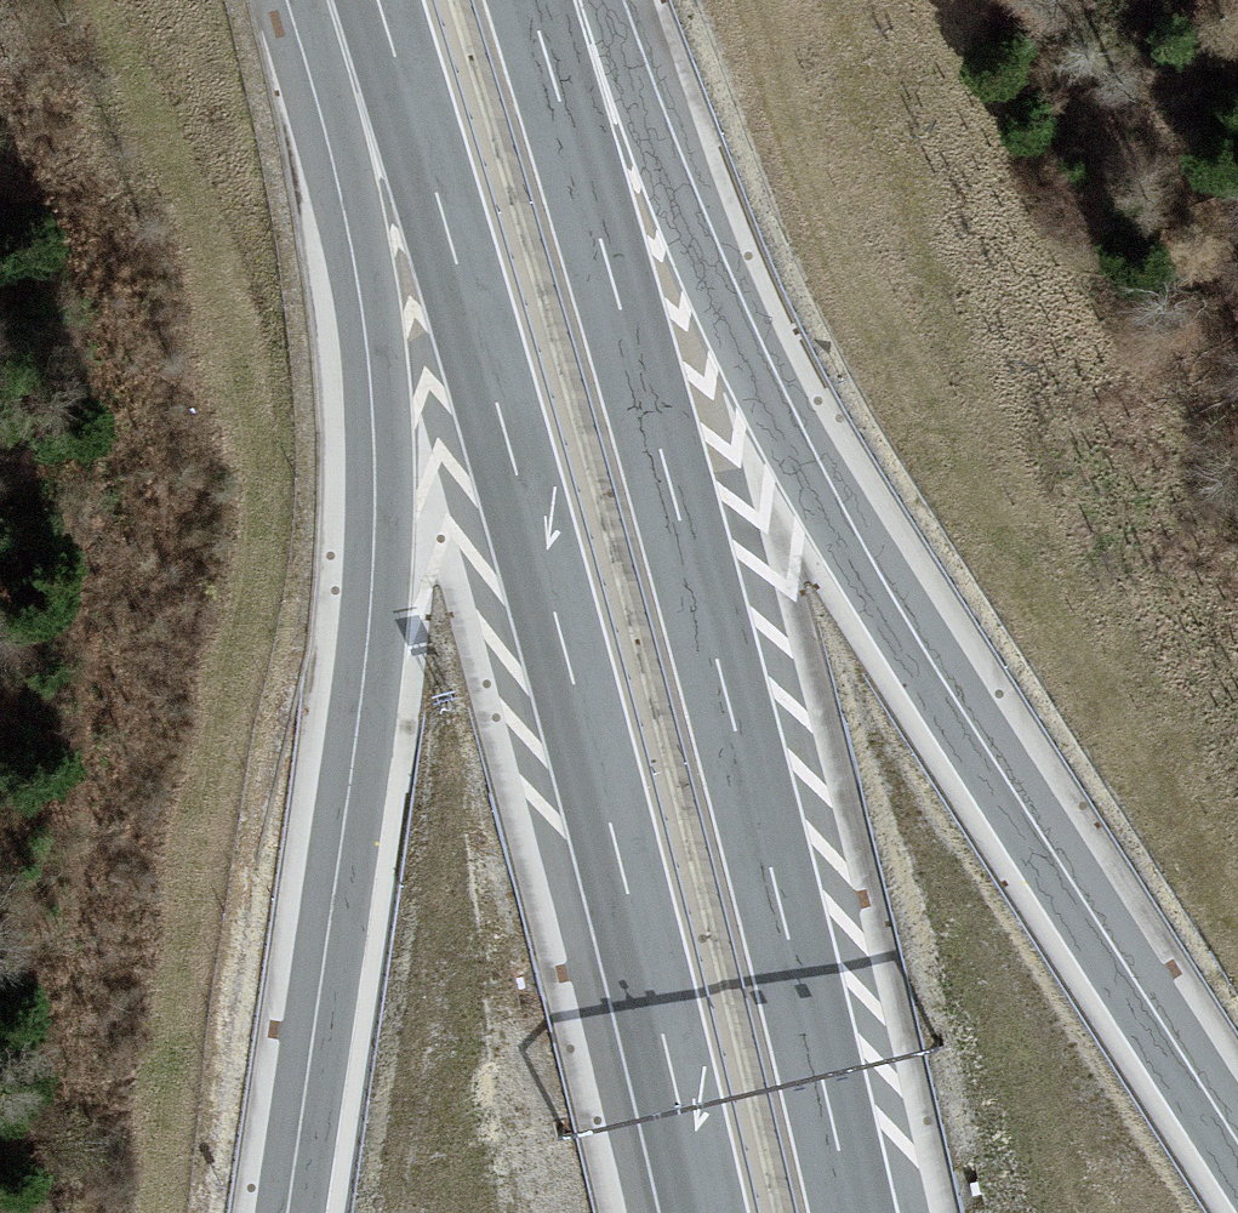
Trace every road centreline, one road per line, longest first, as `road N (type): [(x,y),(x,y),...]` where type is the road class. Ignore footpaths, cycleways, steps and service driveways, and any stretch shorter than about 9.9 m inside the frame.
road 1 (motorway): [(1237,1168),(837,535),(731,325),(655,149),(605,0)]
road 2 (motorway): [(379,0),(469,277),(706,1212)]
road 3 (motorway): [(854,1212),(810,1010),(620,293),(533,0)]
road 4 (motorway): [(312,0),(381,307),(395,481),(391,602),(304,1212)]

